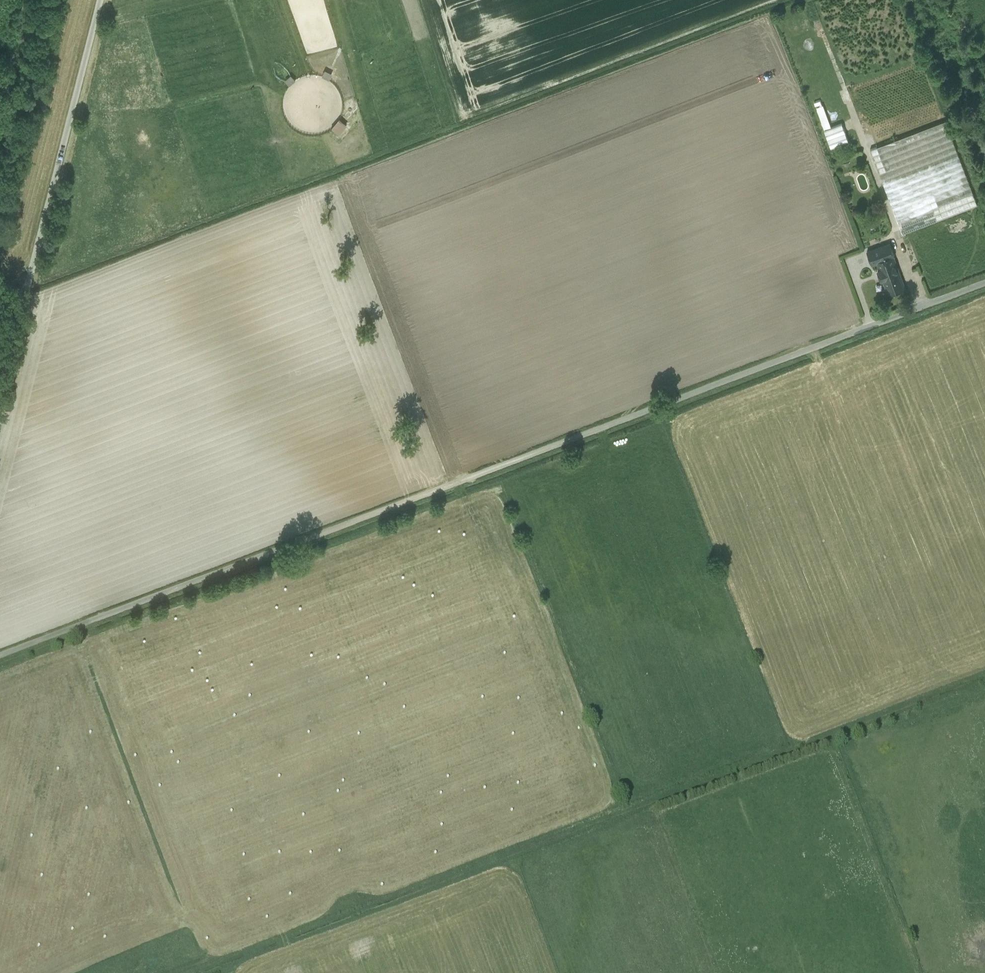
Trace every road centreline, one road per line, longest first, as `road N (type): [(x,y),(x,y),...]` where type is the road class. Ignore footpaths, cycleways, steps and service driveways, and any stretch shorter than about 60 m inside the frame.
road 1 (track): [(0,653),(984,280)]
road 2 (unclassified): [(0,393),(101,0)]

